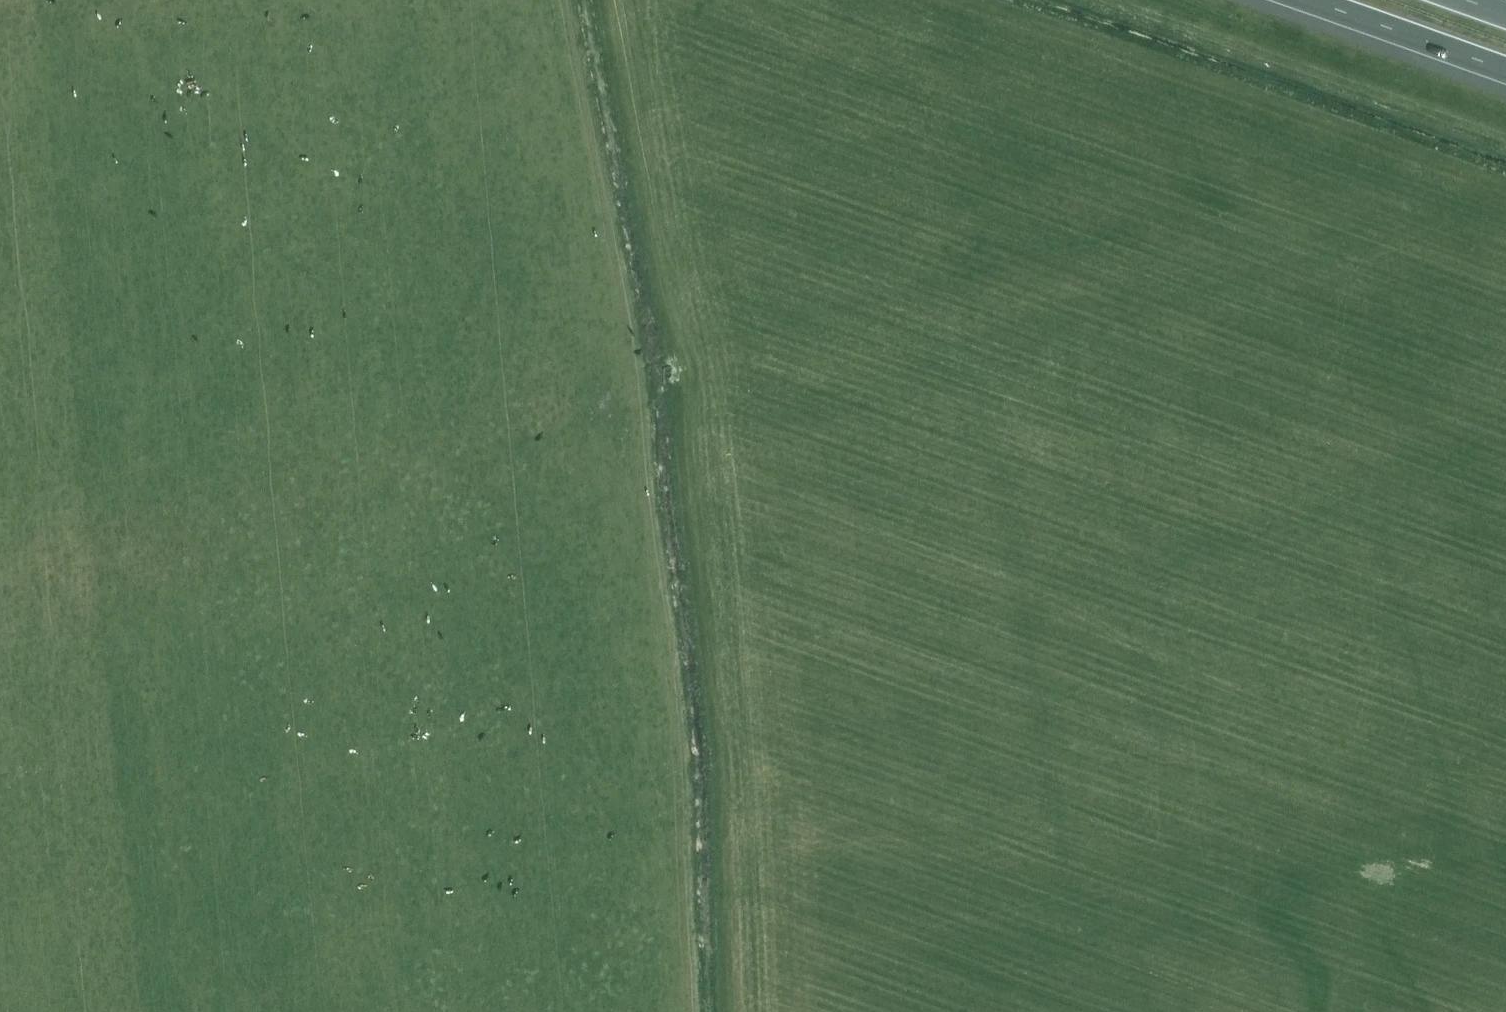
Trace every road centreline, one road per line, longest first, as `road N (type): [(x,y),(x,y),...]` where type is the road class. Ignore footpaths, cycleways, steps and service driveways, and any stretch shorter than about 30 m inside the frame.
road 1 (motorway): [(1314,0),(1505,69)]

